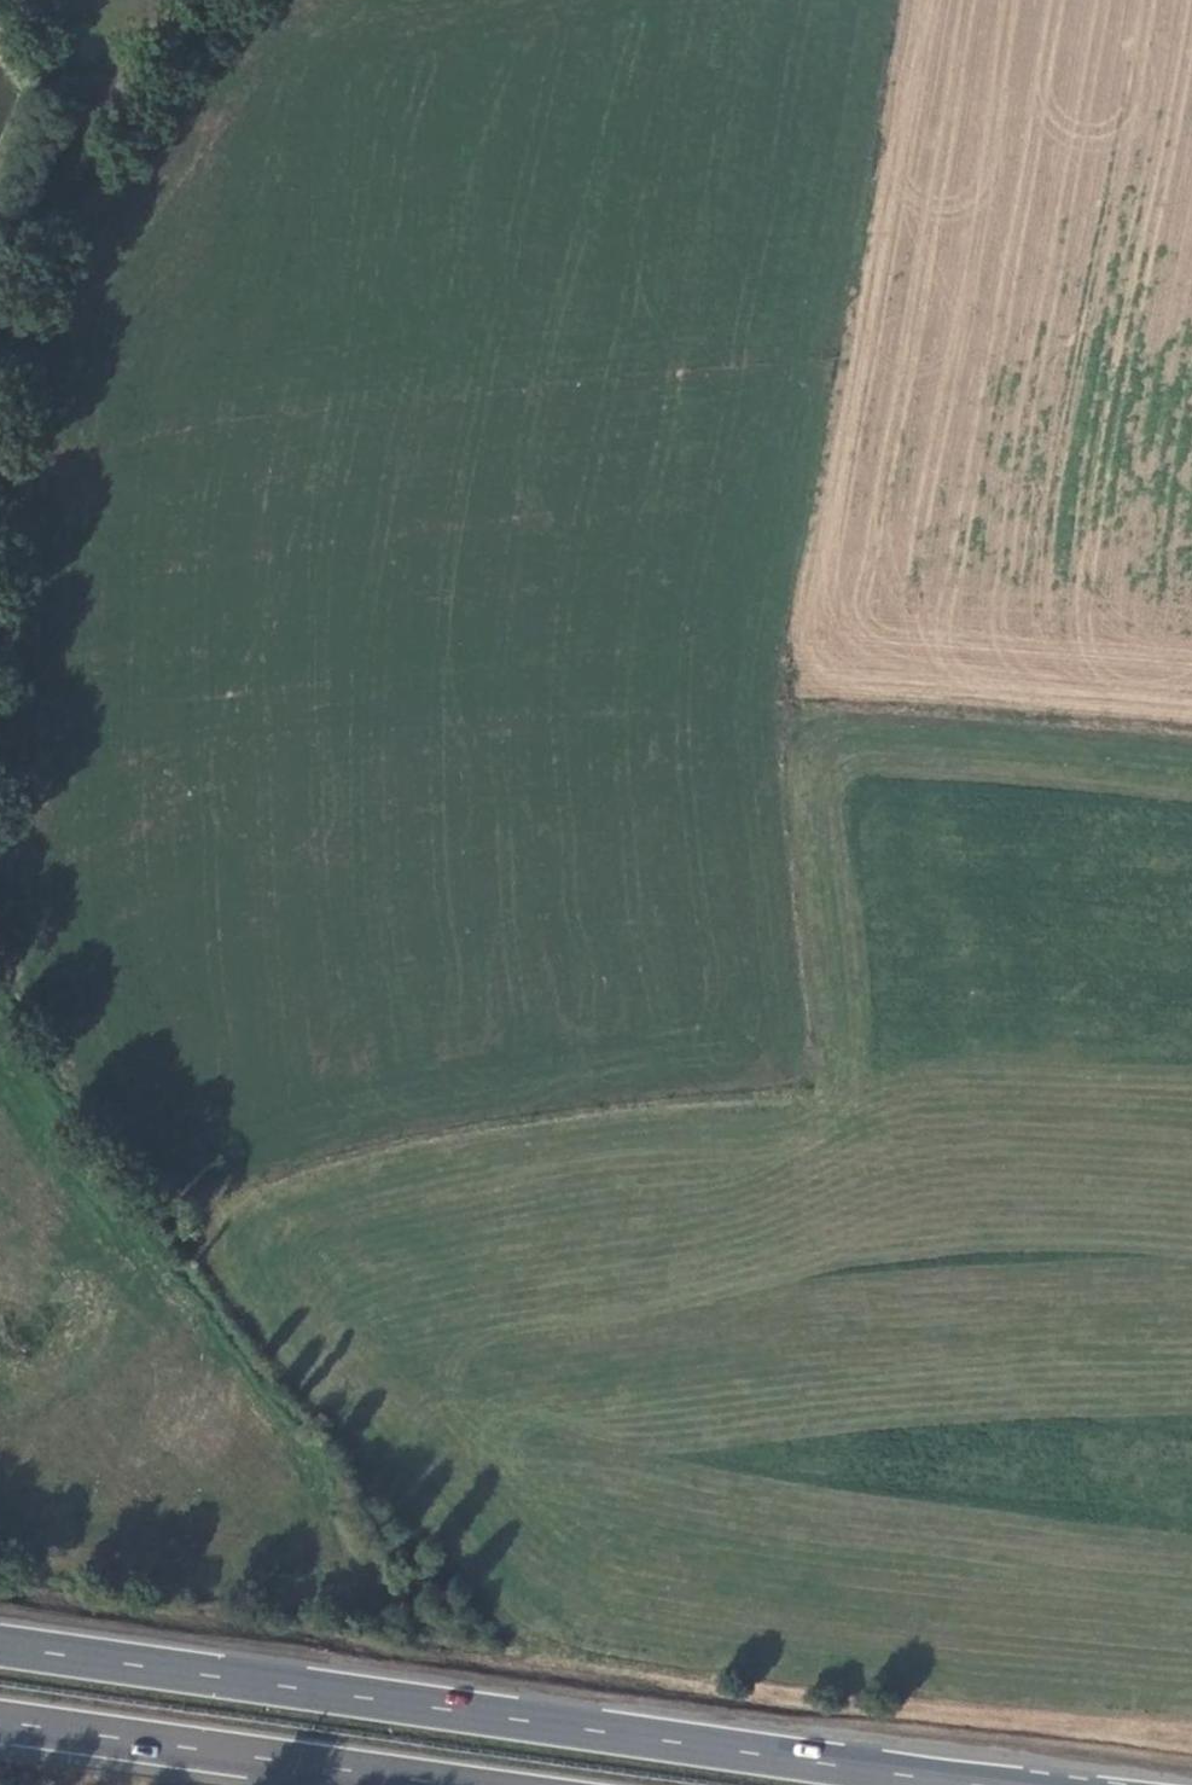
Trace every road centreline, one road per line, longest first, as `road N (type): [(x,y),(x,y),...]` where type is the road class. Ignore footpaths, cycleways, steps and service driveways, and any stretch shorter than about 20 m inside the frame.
road 1 (trunk): [(960,1784),(0,1648)]
road 2 (trunk): [(0,1724),(430,1784)]

